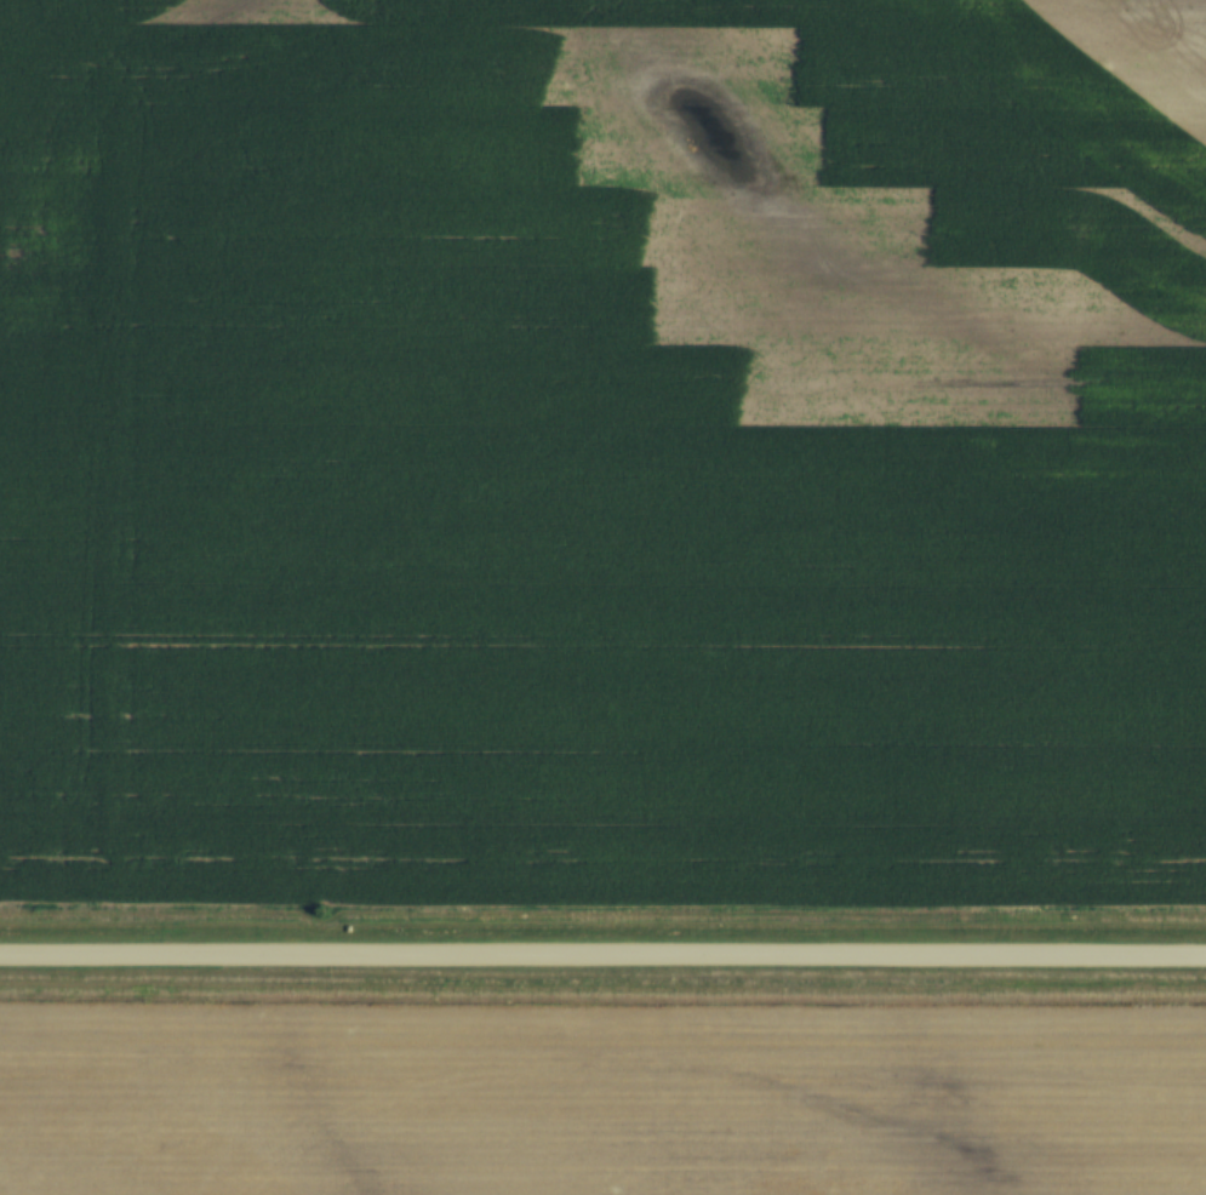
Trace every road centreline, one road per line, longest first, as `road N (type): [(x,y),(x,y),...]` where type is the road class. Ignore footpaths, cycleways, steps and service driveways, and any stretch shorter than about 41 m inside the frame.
road 1 (residential): [(0,953),(1205,957)]

